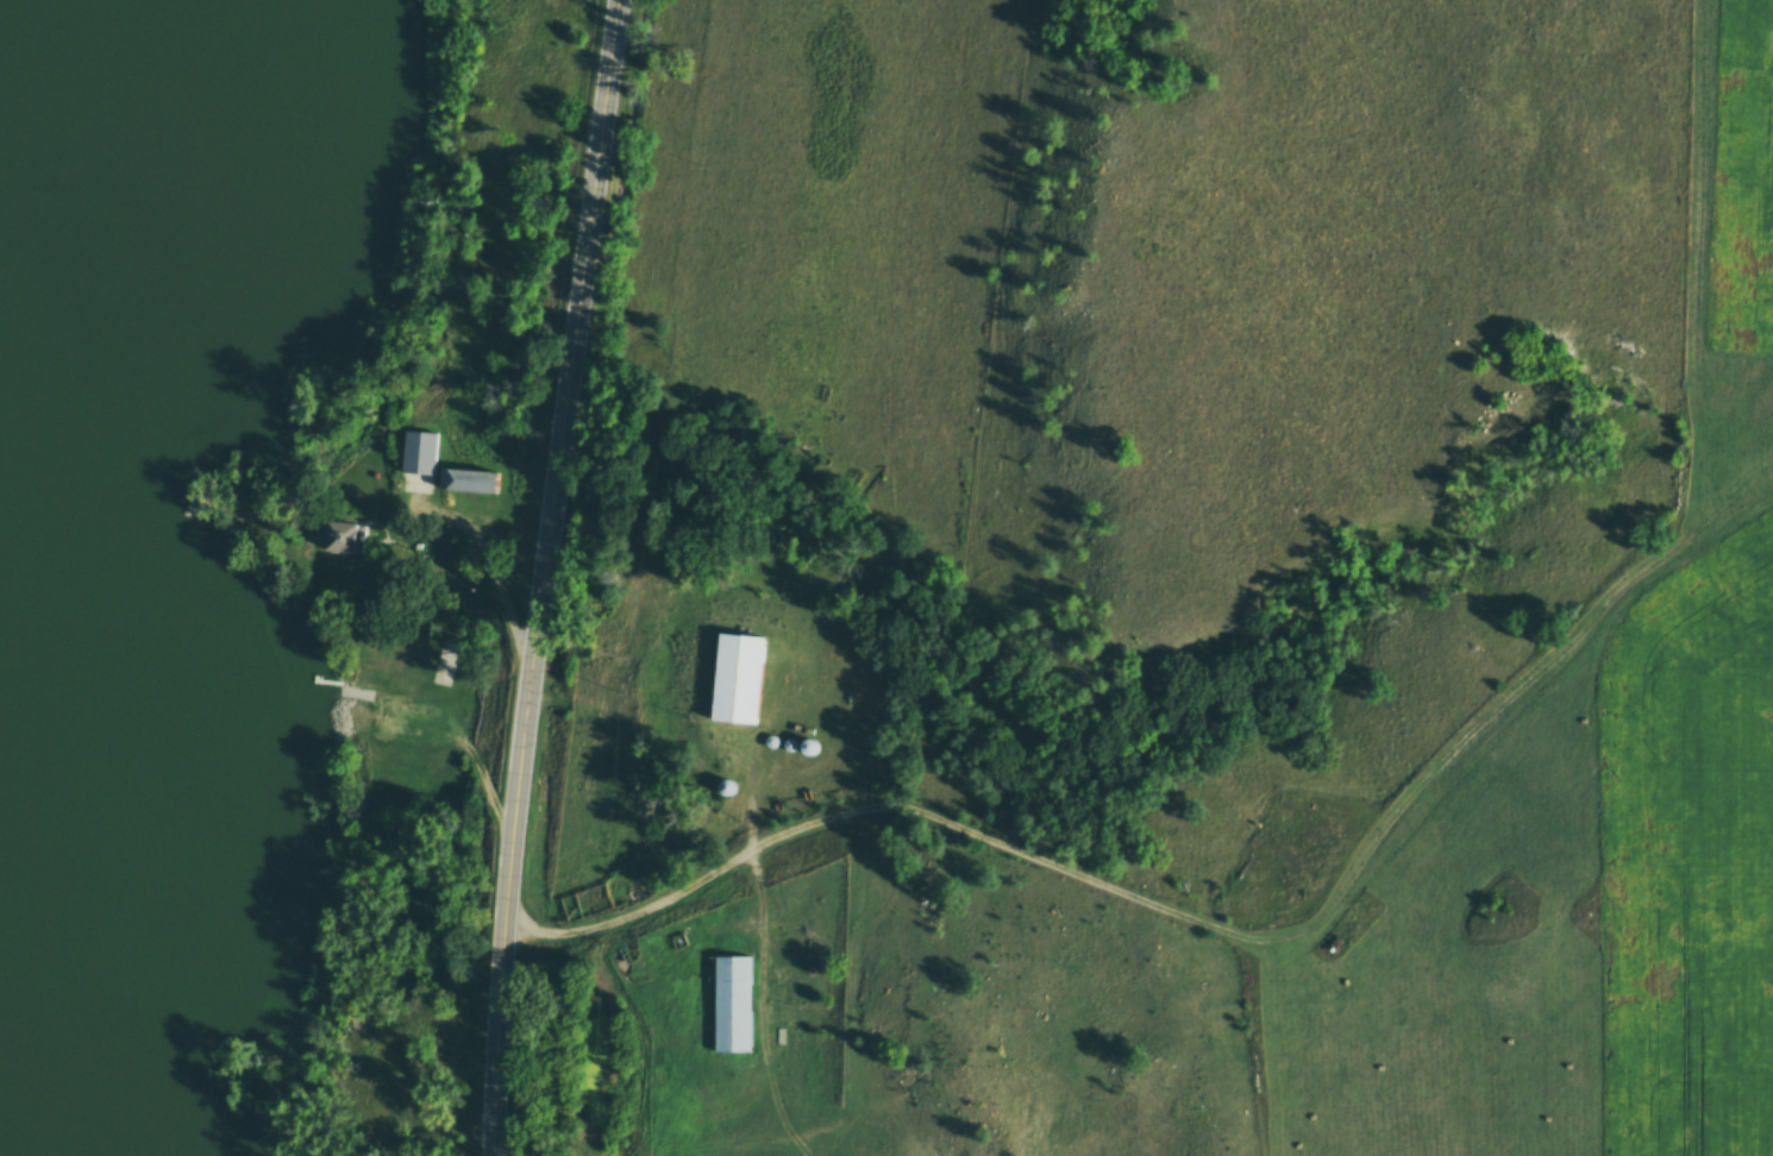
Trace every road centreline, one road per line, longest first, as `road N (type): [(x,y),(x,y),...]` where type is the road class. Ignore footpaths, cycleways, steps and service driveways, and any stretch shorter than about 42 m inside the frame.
road 1 (residential): [(503,931),(585,932),(651,911),(853,791),(1253,890),(1327,923),(1539,654),(1681,593),(1717,463)]
road 2 (secondary): [(491,1155),(515,822),(622,0)]

